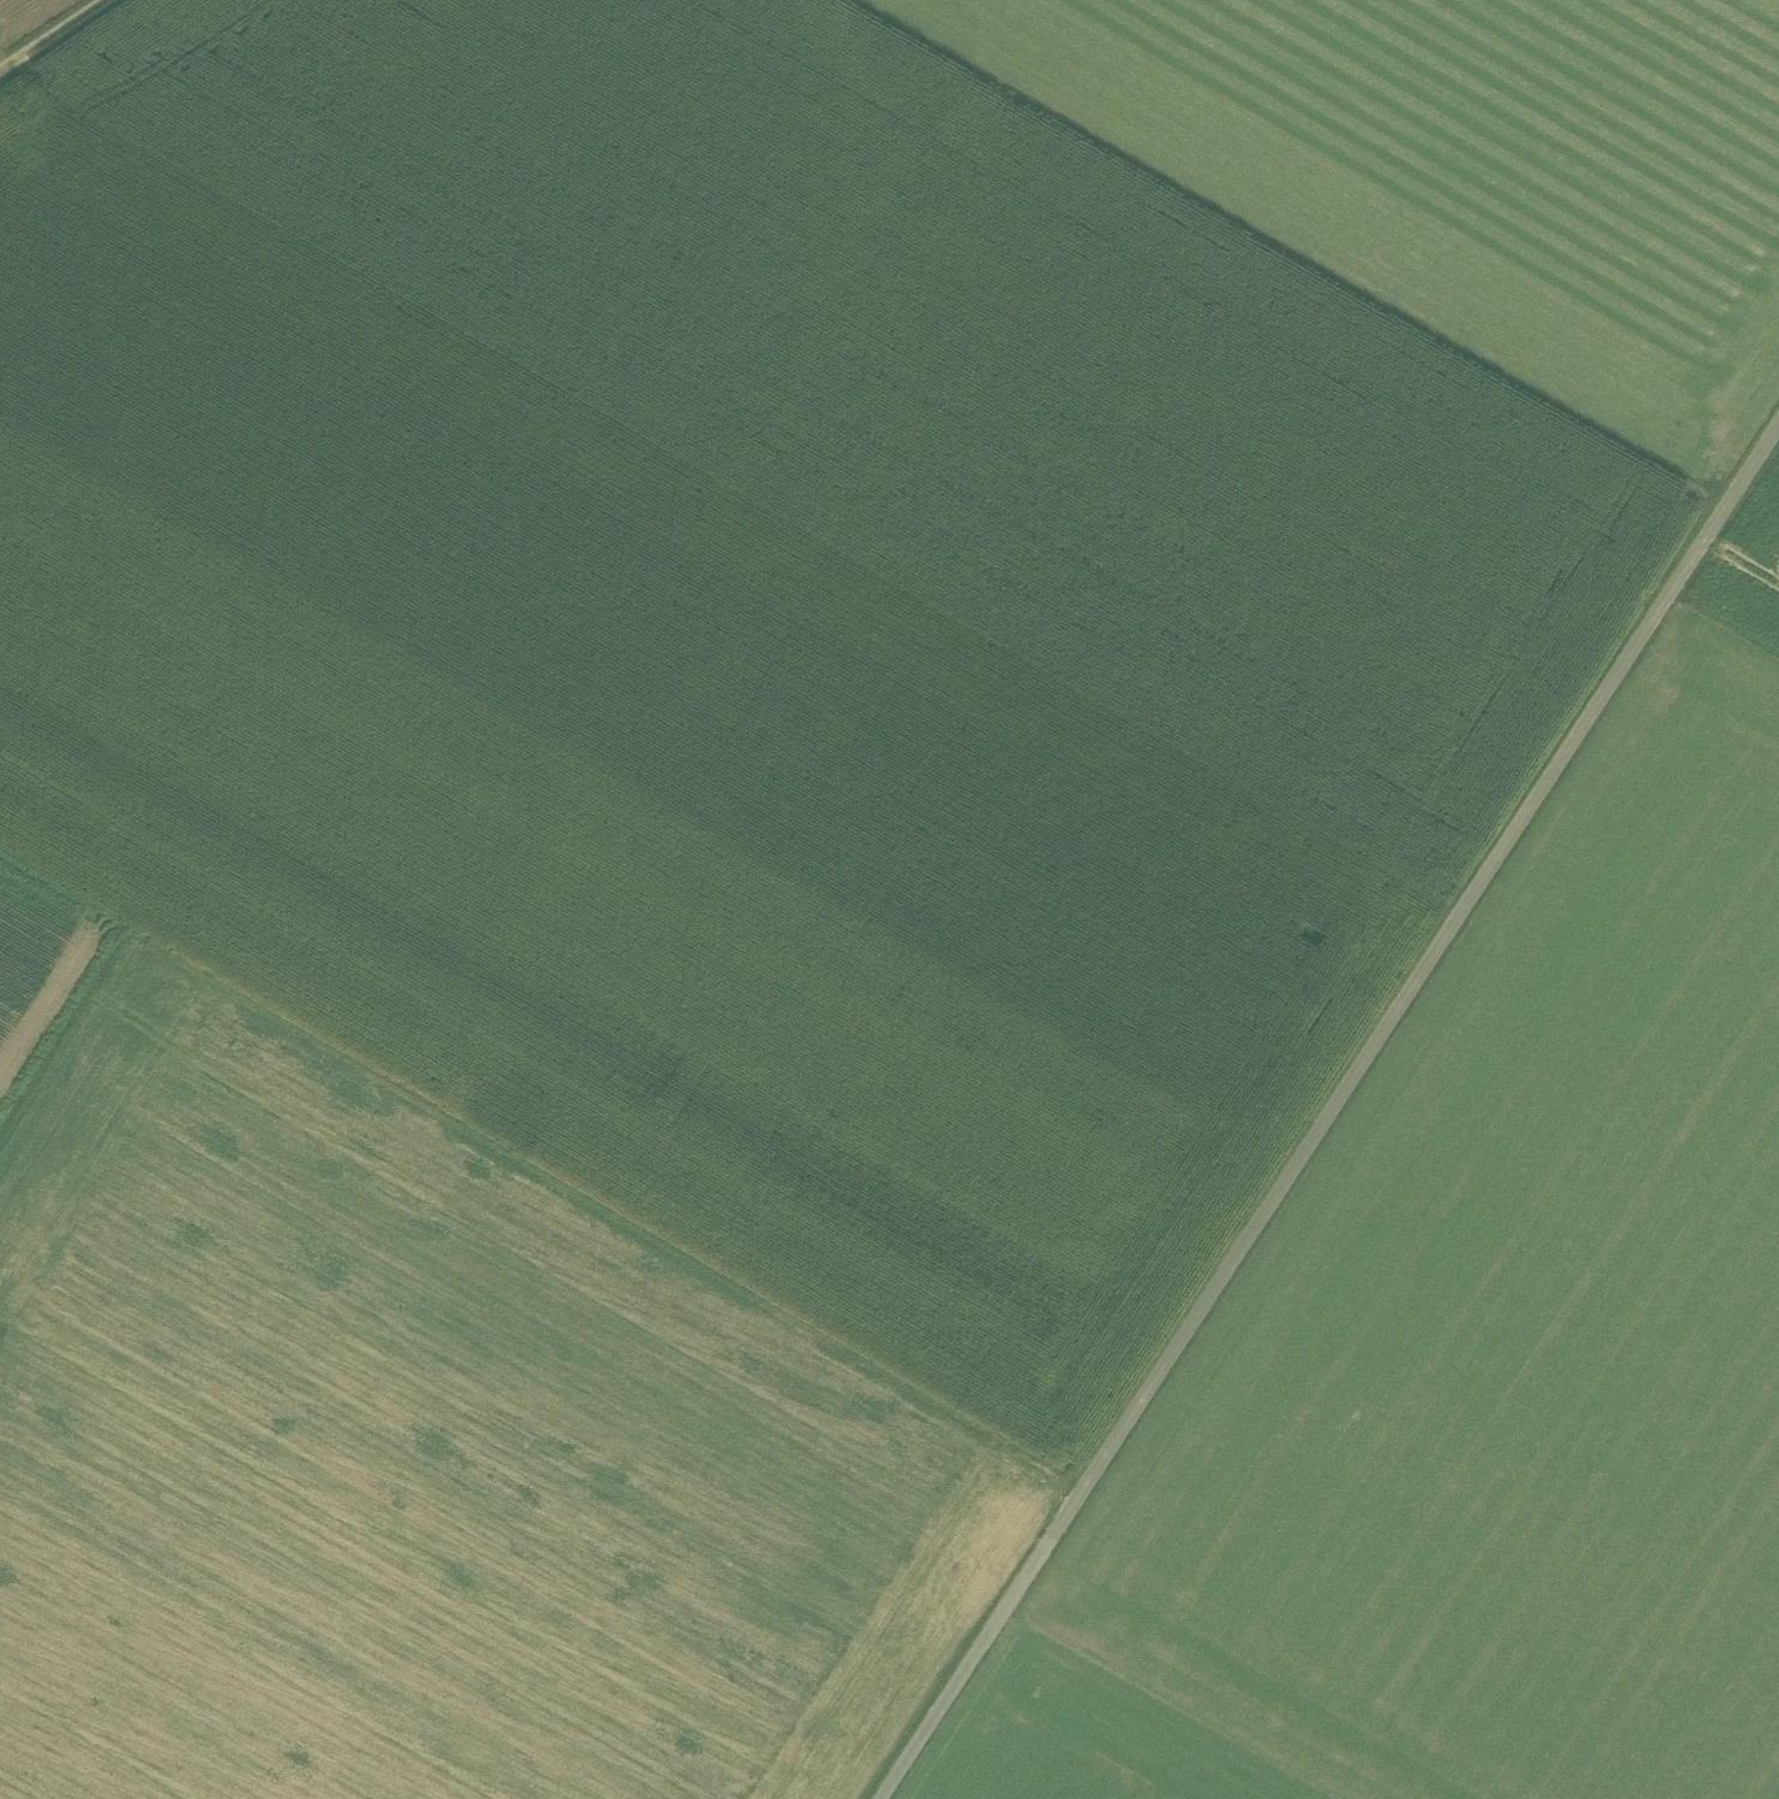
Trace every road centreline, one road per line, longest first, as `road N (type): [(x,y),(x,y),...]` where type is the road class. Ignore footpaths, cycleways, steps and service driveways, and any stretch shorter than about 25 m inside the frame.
road 1 (residential): [(1778,422),(875,1798)]
road 2 (track): [(109,0),(0,71)]

